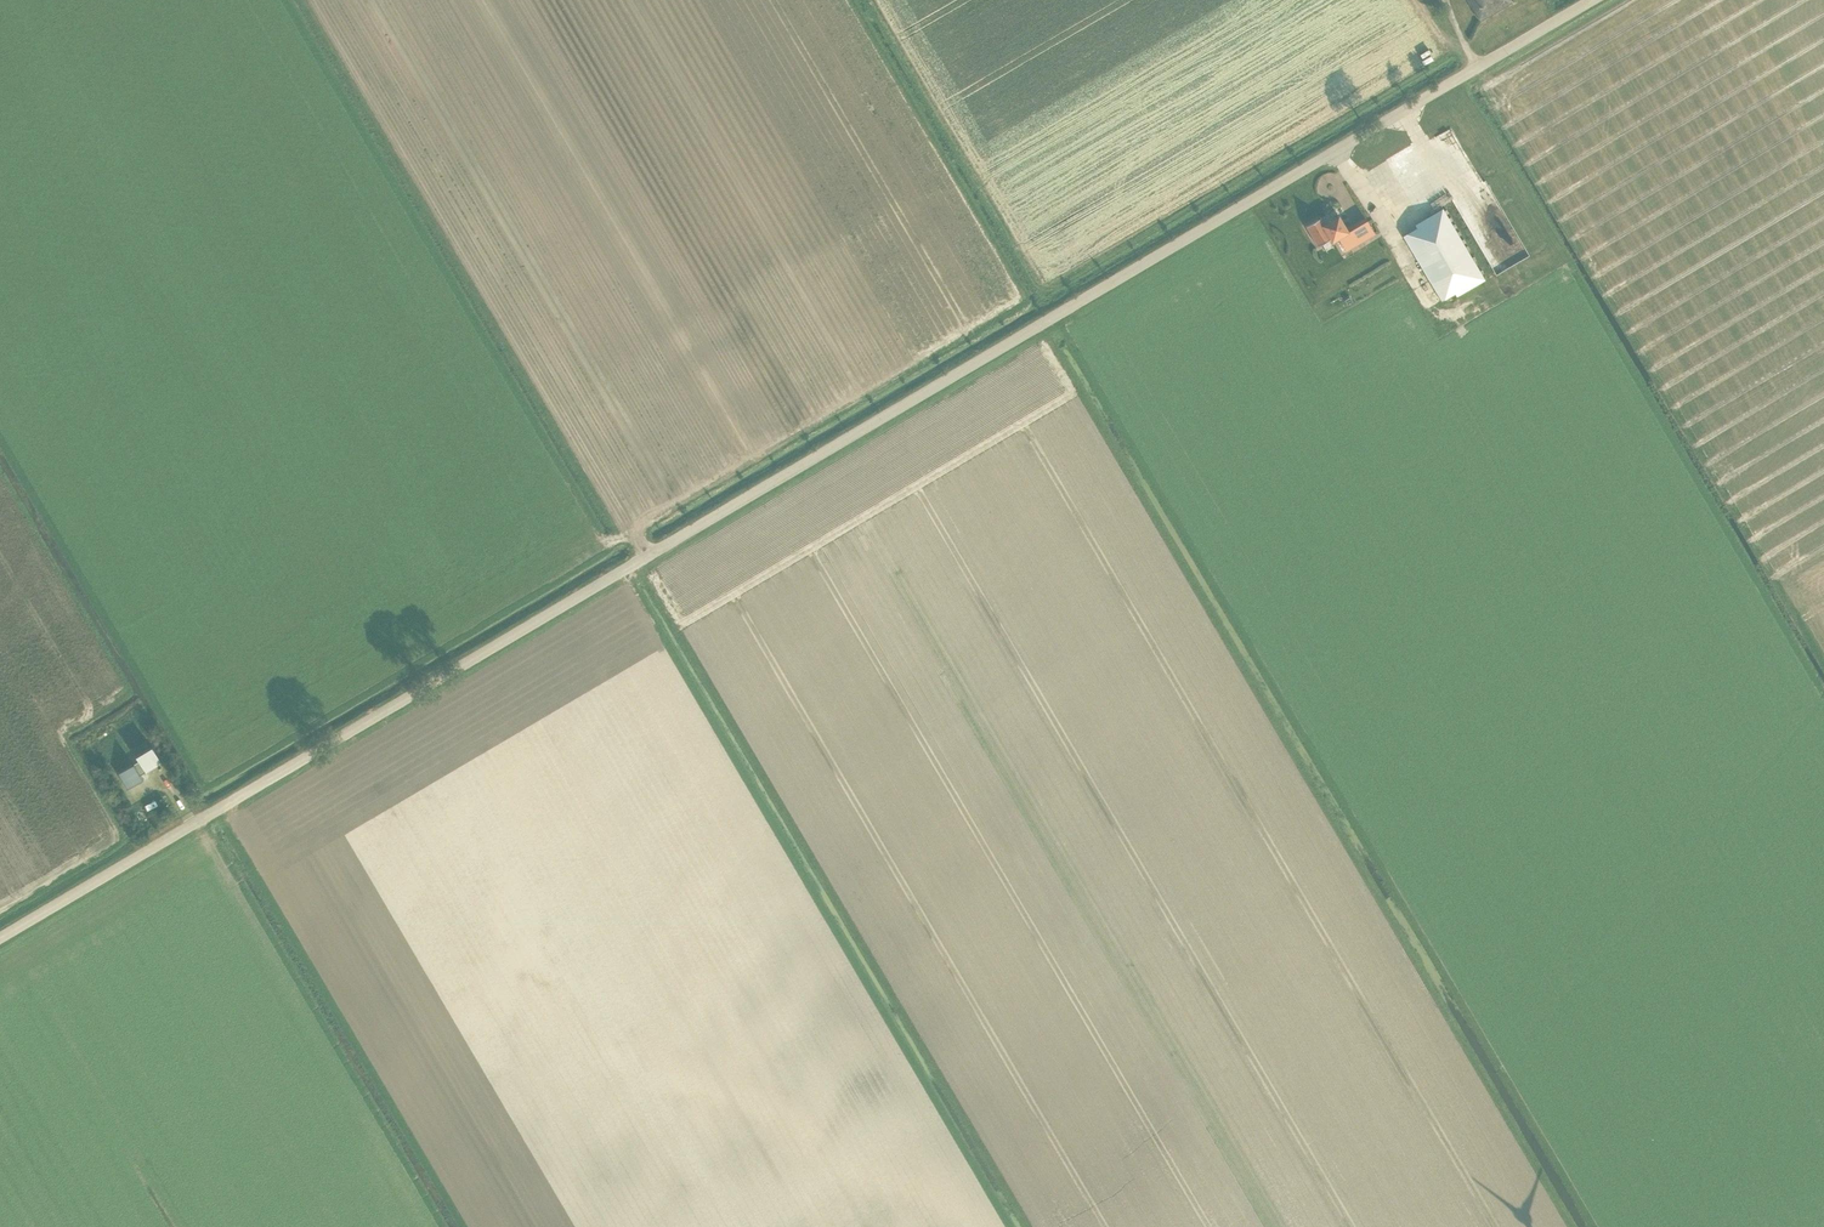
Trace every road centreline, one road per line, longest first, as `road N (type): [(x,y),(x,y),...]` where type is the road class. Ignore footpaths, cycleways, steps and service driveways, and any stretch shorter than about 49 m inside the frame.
road 1 (unclassified): [(0,938),(1591,0)]

